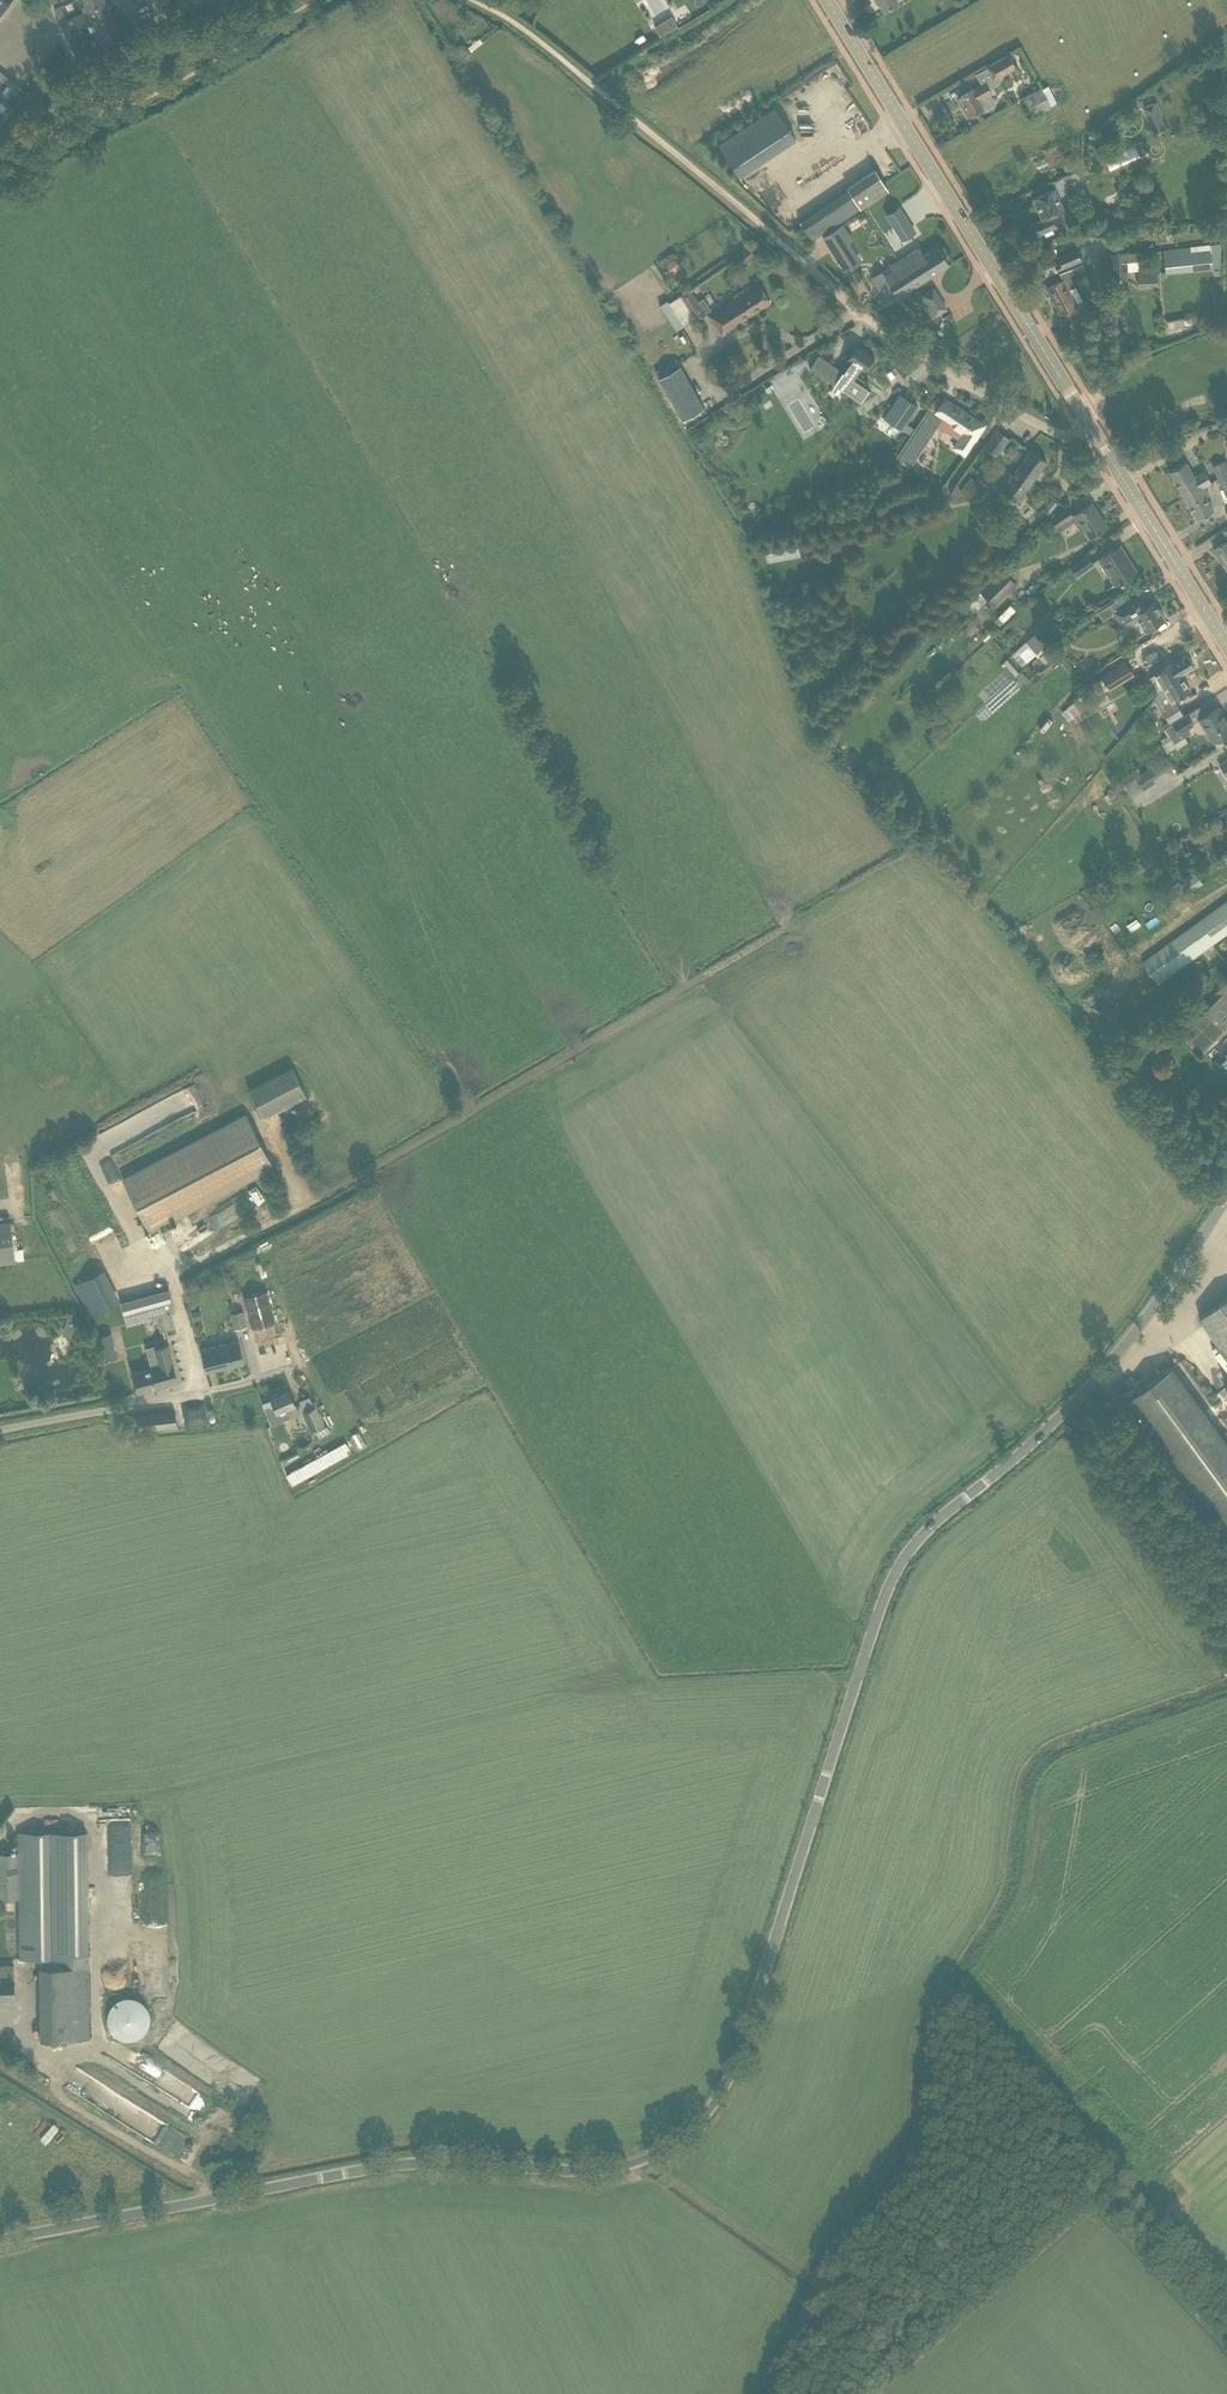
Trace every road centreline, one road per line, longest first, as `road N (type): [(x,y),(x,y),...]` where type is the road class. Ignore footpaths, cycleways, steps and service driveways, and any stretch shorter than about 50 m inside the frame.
road 1 (unclassified): [(0,2237),(392,2163),(624,2165),(688,2139),(743,2054),(899,1563),(1124,1349),(1226,1196)]
road 2 (track): [(171,1270),(476,1109),(782,933)]
road 3 (residential): [(1089,426),(1063,436),(856,313),(676,153)]
road 4 (tertiary): [(1079,410),(827,0)]
road 5 (tertiary): [(1226,645),(1089,426)]
road 6 (residential): [(0,1431),(205,1389)]
road 7 (residential): [(1096,239),(1101,393),(1079,410)]

